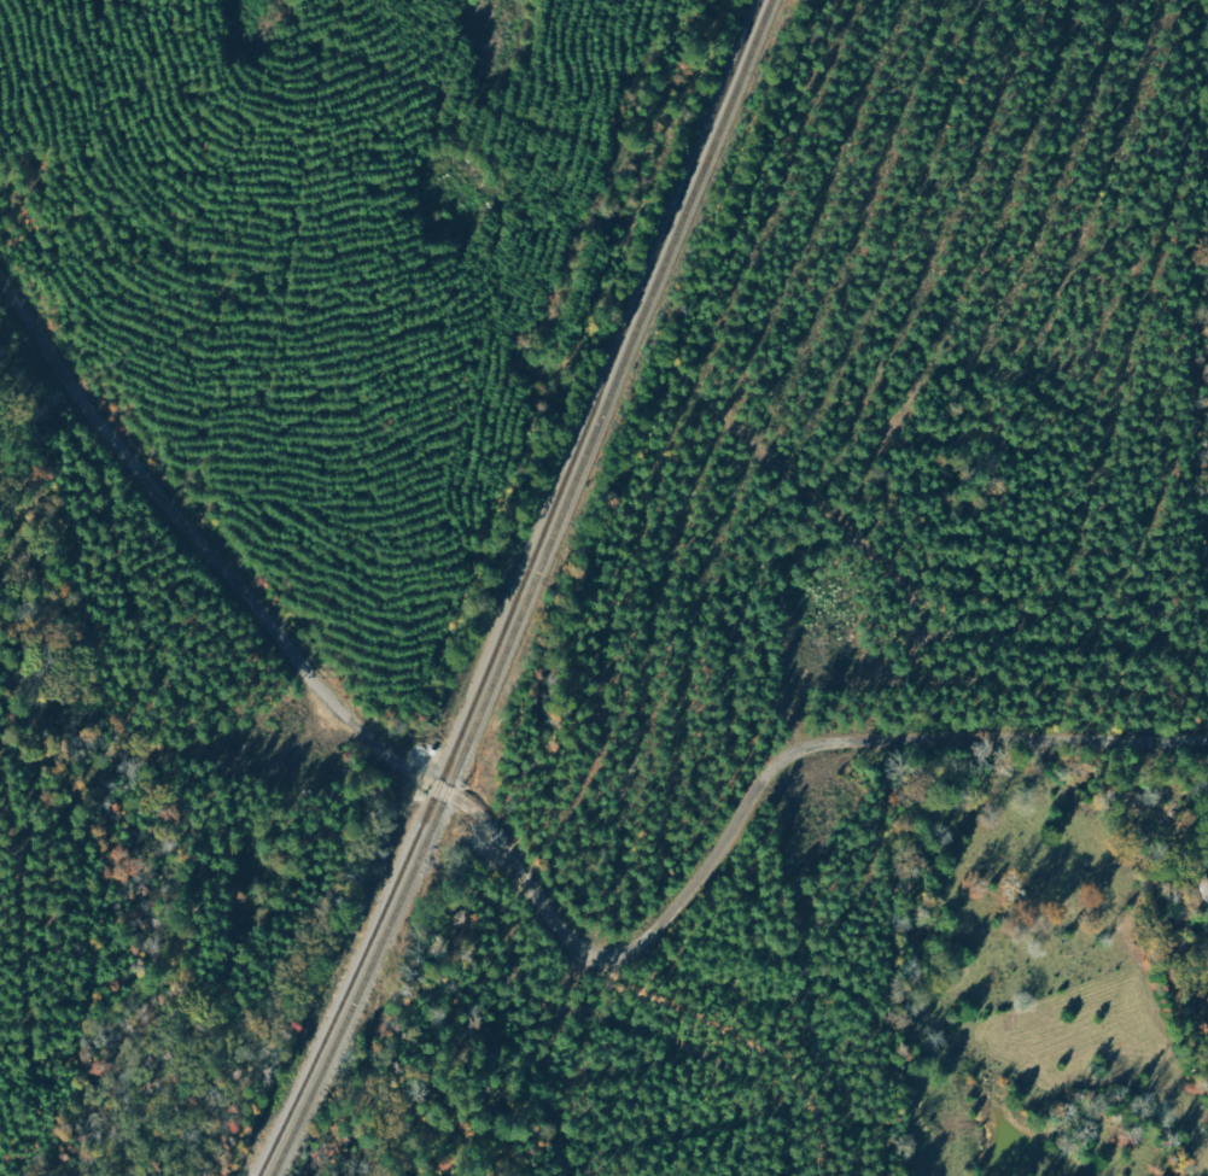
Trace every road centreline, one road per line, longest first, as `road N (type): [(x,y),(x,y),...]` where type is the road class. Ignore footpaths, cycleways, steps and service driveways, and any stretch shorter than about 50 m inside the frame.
road 1 (residential): [(609,966),(571,943),(486,817),(393,759),(272,633),(68,375),(0,275)]
road 2 (residential): [(1207,722),(816,749),(772,774),(705,890),(609,966)]
road 3 (residential): [(1207,1148),(1187,1124),(1102,725)]
road 4 (residential): [(794,1175),(811,1098),(778,1058),(609,966)]

